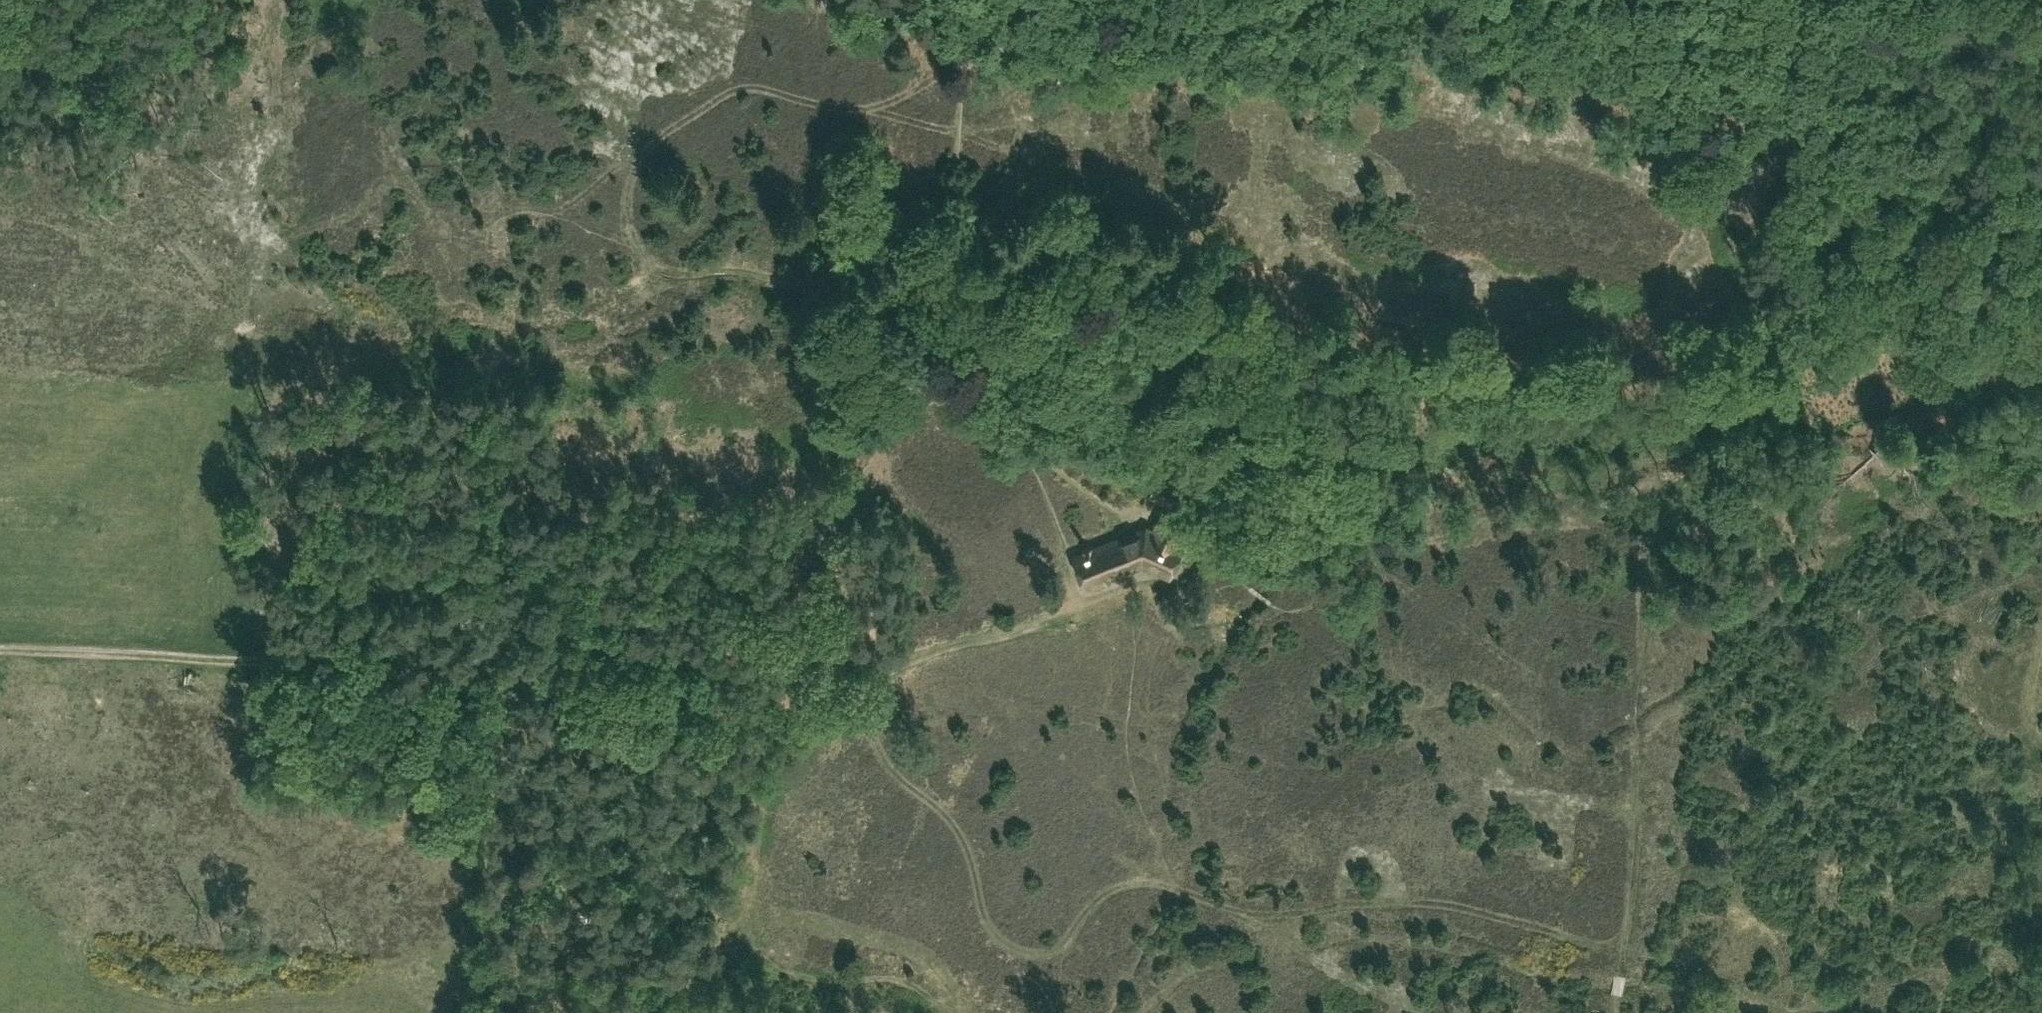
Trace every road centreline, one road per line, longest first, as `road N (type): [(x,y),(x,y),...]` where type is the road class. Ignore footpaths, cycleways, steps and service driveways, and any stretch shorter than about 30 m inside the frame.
road 1 (track): [(0,649),(255,662)]

